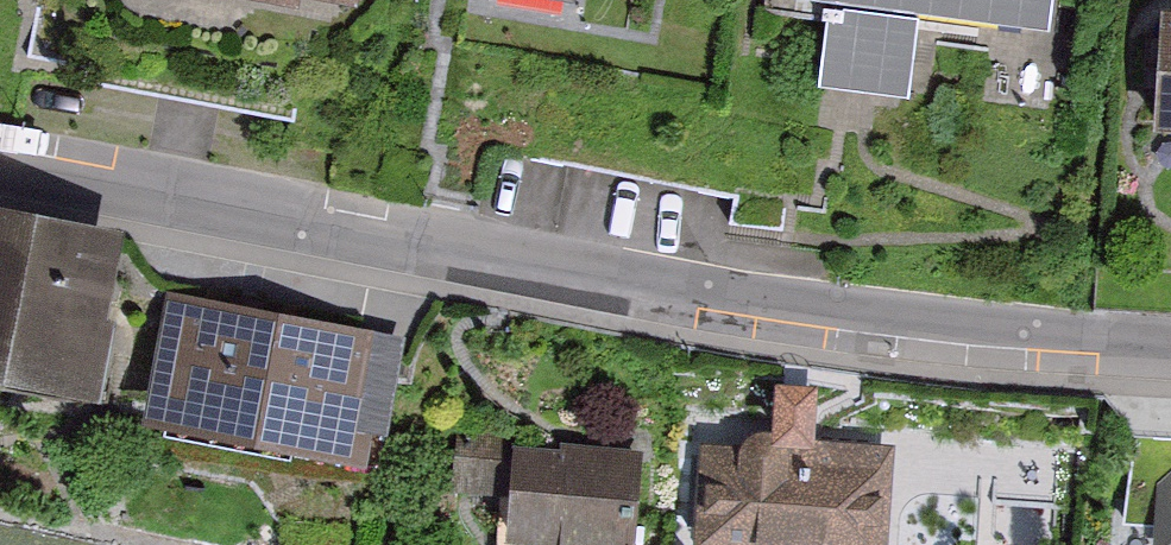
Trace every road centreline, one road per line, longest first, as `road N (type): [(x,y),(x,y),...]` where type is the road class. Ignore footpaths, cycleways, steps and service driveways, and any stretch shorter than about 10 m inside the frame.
road 1 (residential): [(1170,359),(957,345),(0,156)]

